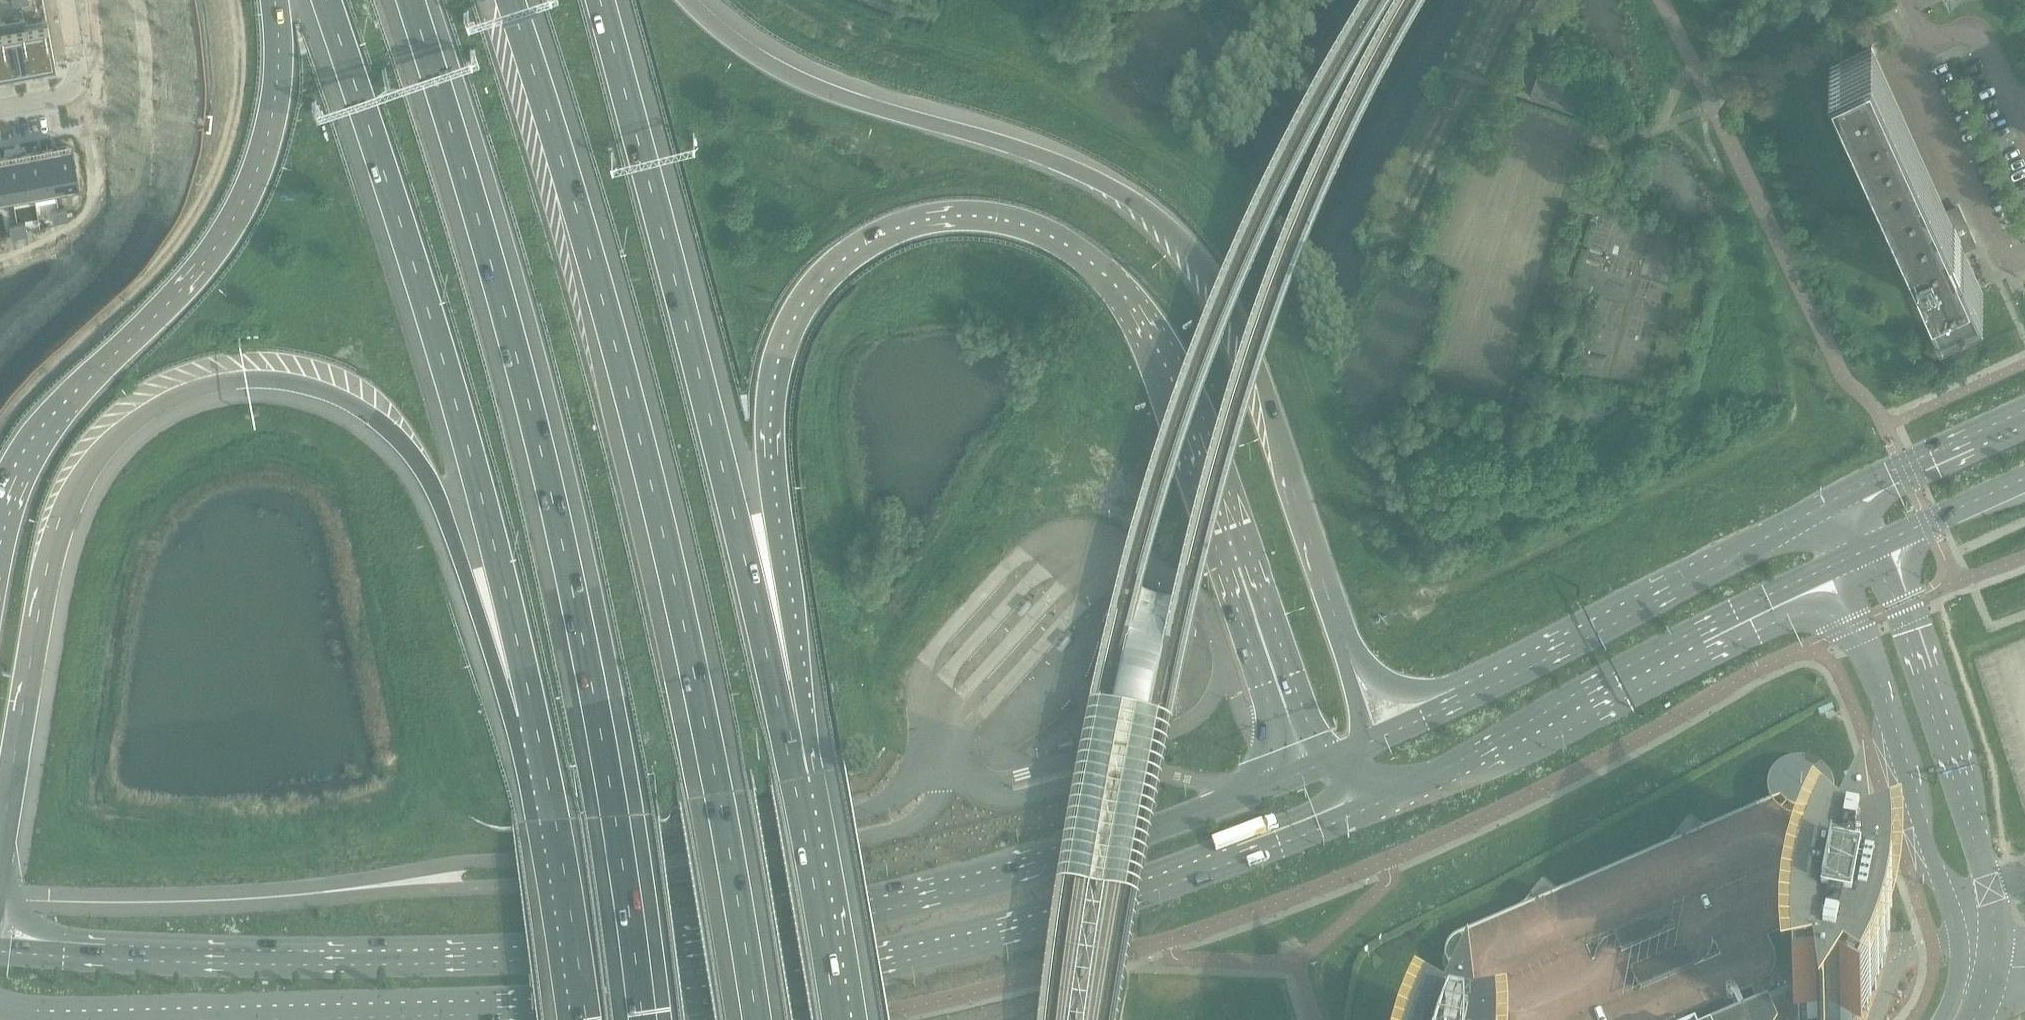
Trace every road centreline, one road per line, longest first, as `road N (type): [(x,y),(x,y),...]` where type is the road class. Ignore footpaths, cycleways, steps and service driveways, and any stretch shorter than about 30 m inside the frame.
road 1 (secondary): [(0,1017),(697,994),(1055,916),(1362,806)]
road 2 (motorway): [(793,782),(792,628),(768,424),(786,333),(814,289),(847,260),(884,237),(936,221),(998,222),(1051,238),(1097,271),(1137,320),(1176,393),(1309,770)]
road 3 (secondary): [(1309,770),(1048,864),(790,934),(688,953),(349,964),(0,952)]
road 4 (motorway): [(0,846),(49,564),(71,505),(130,422),(173,399),(237,384),(344,403),(399,445),(449,524),(542,771)]
road 5 (motorway): [(1374,741),(1269,394),(1204,265),(1101,184),(843,103),(772,72),(684,0)]
road 6 (motorway): [(755,1019),(677,607),(599,291),(508,0)]
road 7 (motorway): [(410,0),(543,461),(617,818),(643,1019)]
road 8 (motorway): [(793,782),(757,609),(598,0)]
road 9 (motorway): [(325,0),(481,497),(542,771)]
road 10 (motorway): [(275,0),(273,115),(243,203),(193,278),(46,425),(8,487),(0,528)]
road 11 (secondary): [(1362,806),(1495,746),(1832,569)]
road 12 (secondary): [(1829,510),(1374,741)]
road 13 (unclassified): [(1990,885),(1902,607),(1871,554)]
road 14 (unclassified): [(1832,569),(1951,901)]
road 15 (residential): [(1928,47),(1910,57),(2010,262),(2024,255)]
road 16 (motorway): [(542,771),(586,1019)]
road 17 (motorway): [(833,1019),(793,782)]
road 18 (secondary): [(2024,418),(1829,510)]
road 19 (secondary): [(1871,554),(2024,482)]
road 20 (residential): [(67,0),(76,75),(45,103),(0,112)]
road 21 (residential): [(2015,111),(1980,37),(1963,34),(1928,47)]

